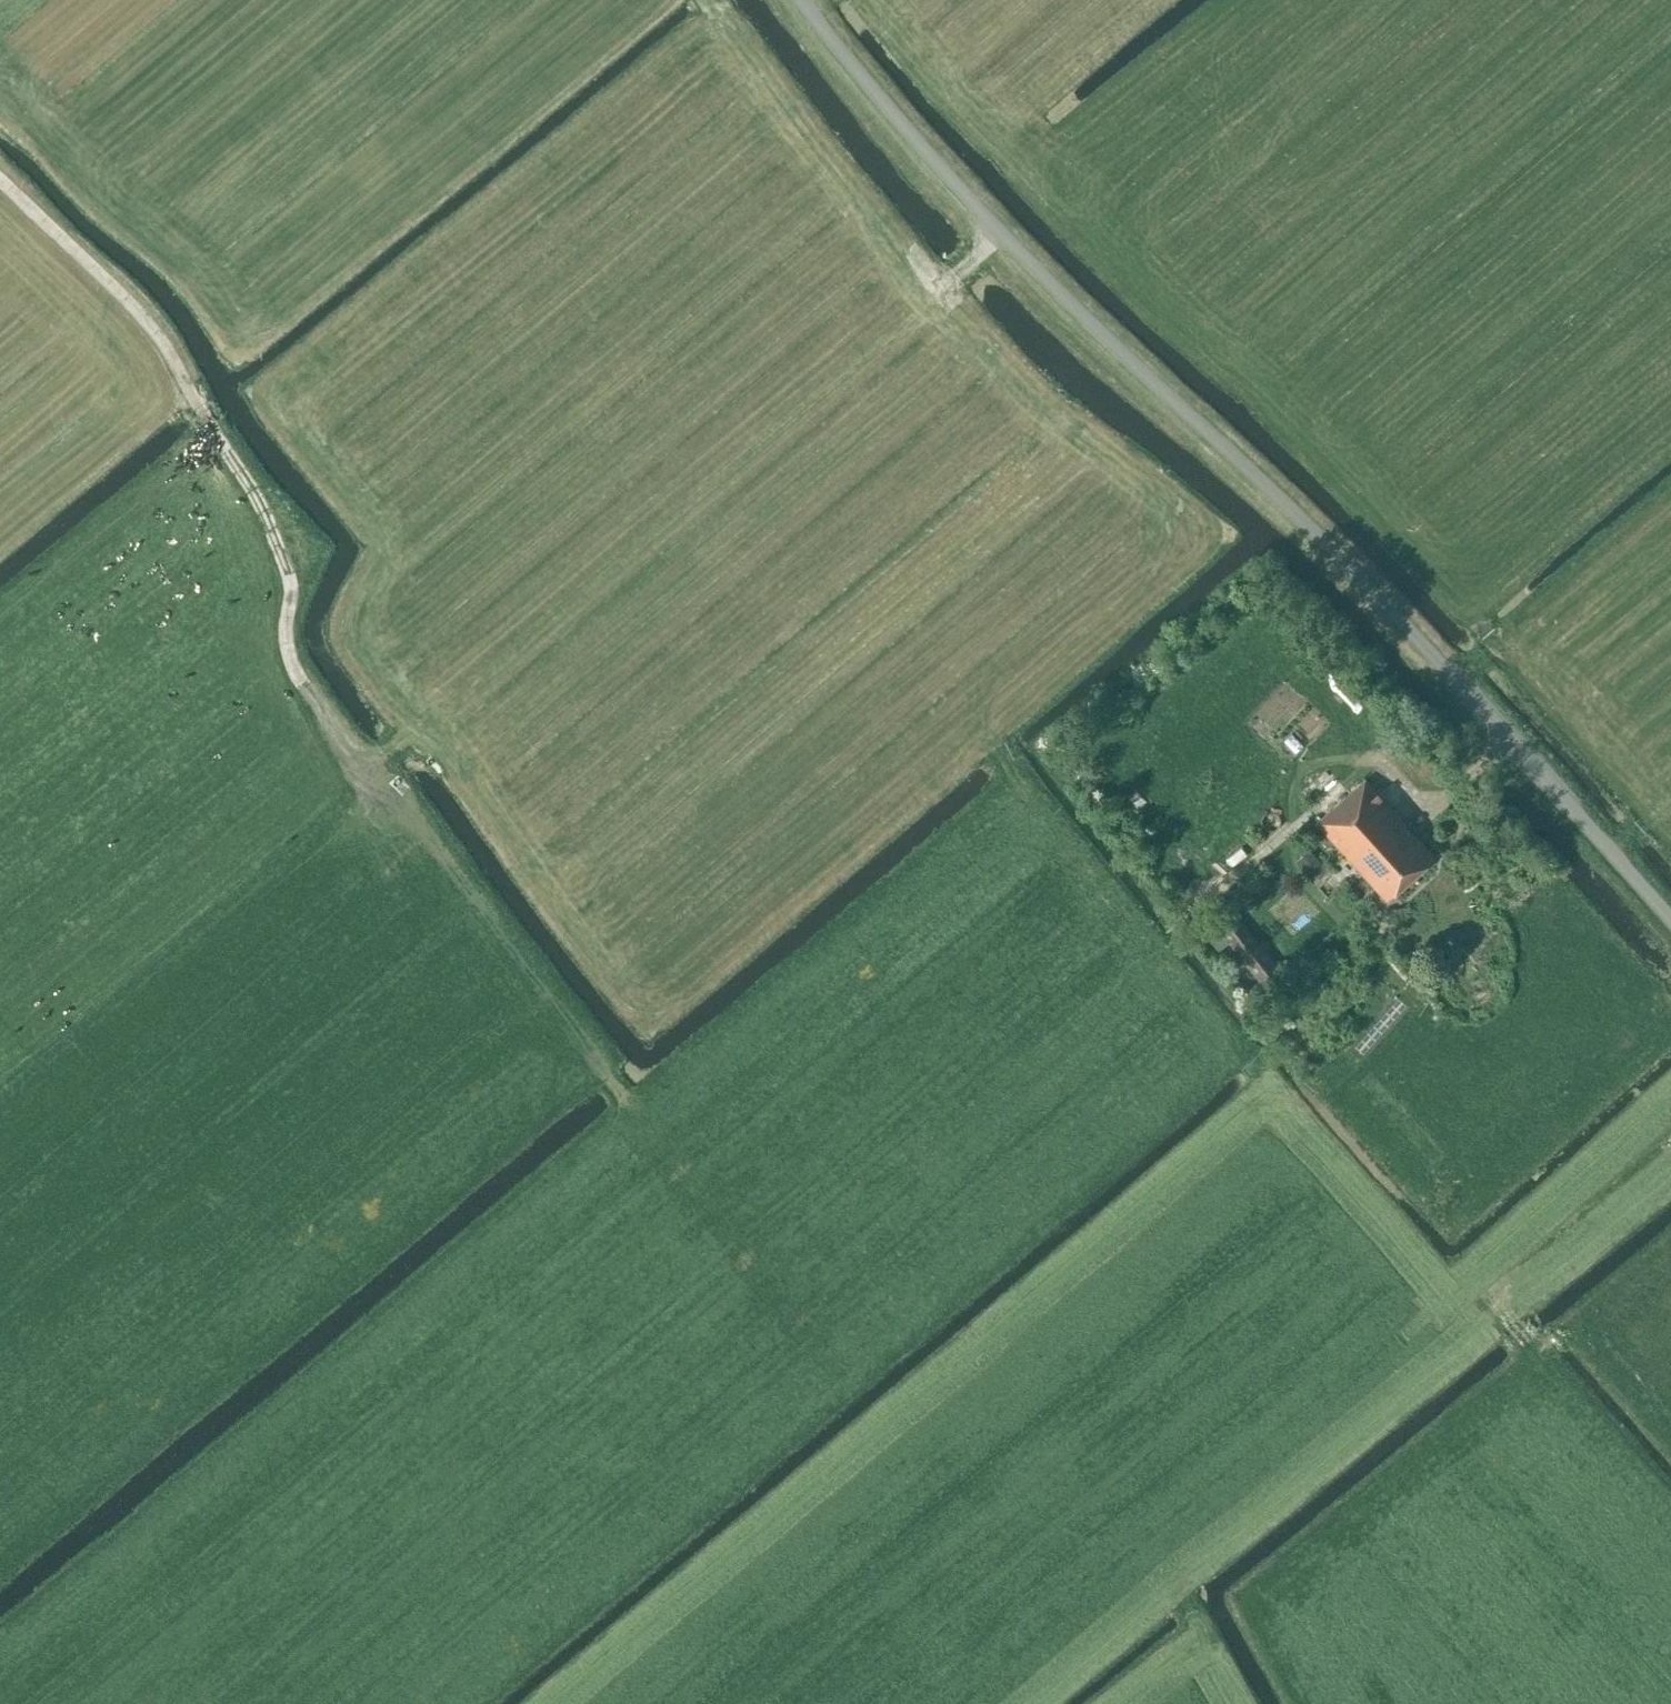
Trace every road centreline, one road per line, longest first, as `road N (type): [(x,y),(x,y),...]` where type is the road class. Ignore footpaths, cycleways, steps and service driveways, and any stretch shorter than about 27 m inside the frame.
road 1 (unclassified): [(1670,929),(1465,692),(883,127),(782,0)]
road 2 (unclassified): [(1670,1515),(1525,1340),(1510,1310),(1516,1266),(1670,1123)]

